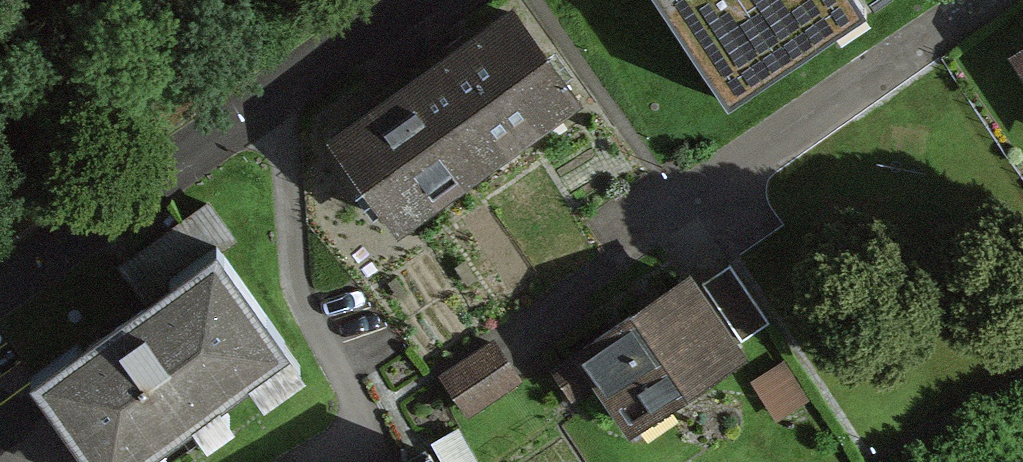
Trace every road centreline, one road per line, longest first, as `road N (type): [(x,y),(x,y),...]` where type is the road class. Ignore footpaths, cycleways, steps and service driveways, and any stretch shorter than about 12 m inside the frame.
road 1 (residential): [(409,0),(0,285)]
road 2 (residential): [(982,0),(627,238)]

